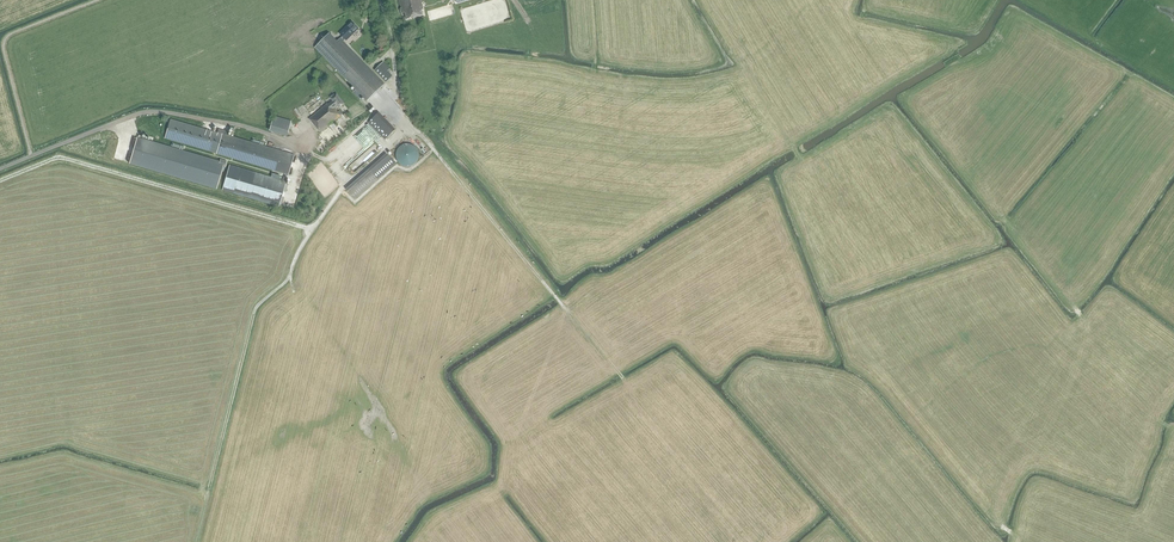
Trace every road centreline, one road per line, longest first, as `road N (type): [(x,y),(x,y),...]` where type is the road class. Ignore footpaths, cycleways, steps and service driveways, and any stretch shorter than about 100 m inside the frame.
road 1 (track): [(0,181),(59,157),(311,230)]

